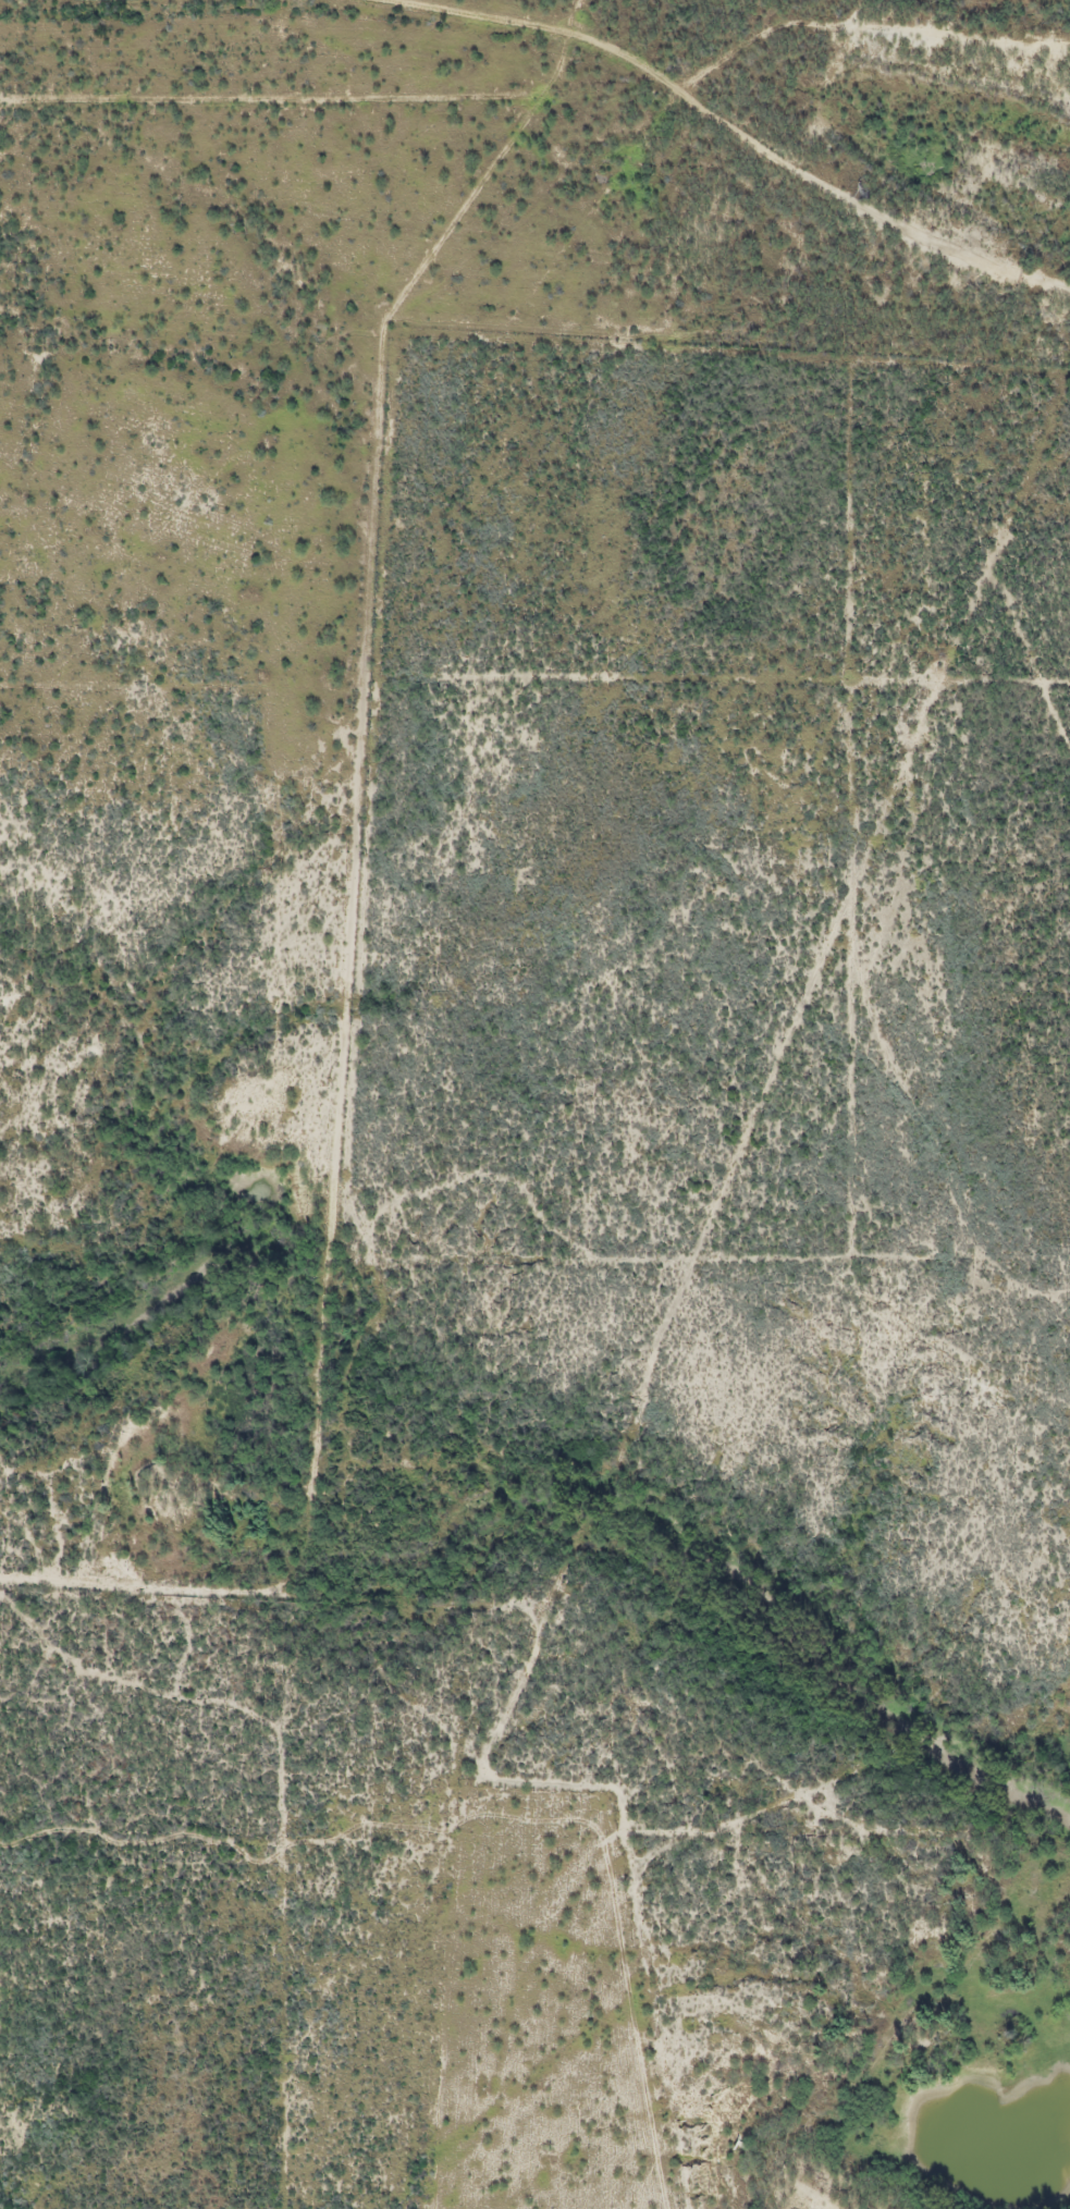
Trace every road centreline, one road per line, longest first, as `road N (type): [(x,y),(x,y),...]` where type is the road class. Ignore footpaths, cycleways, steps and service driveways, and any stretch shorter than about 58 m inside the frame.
road 1 (track): [(388,0),(592,40),(831,192),(1069,287)]

